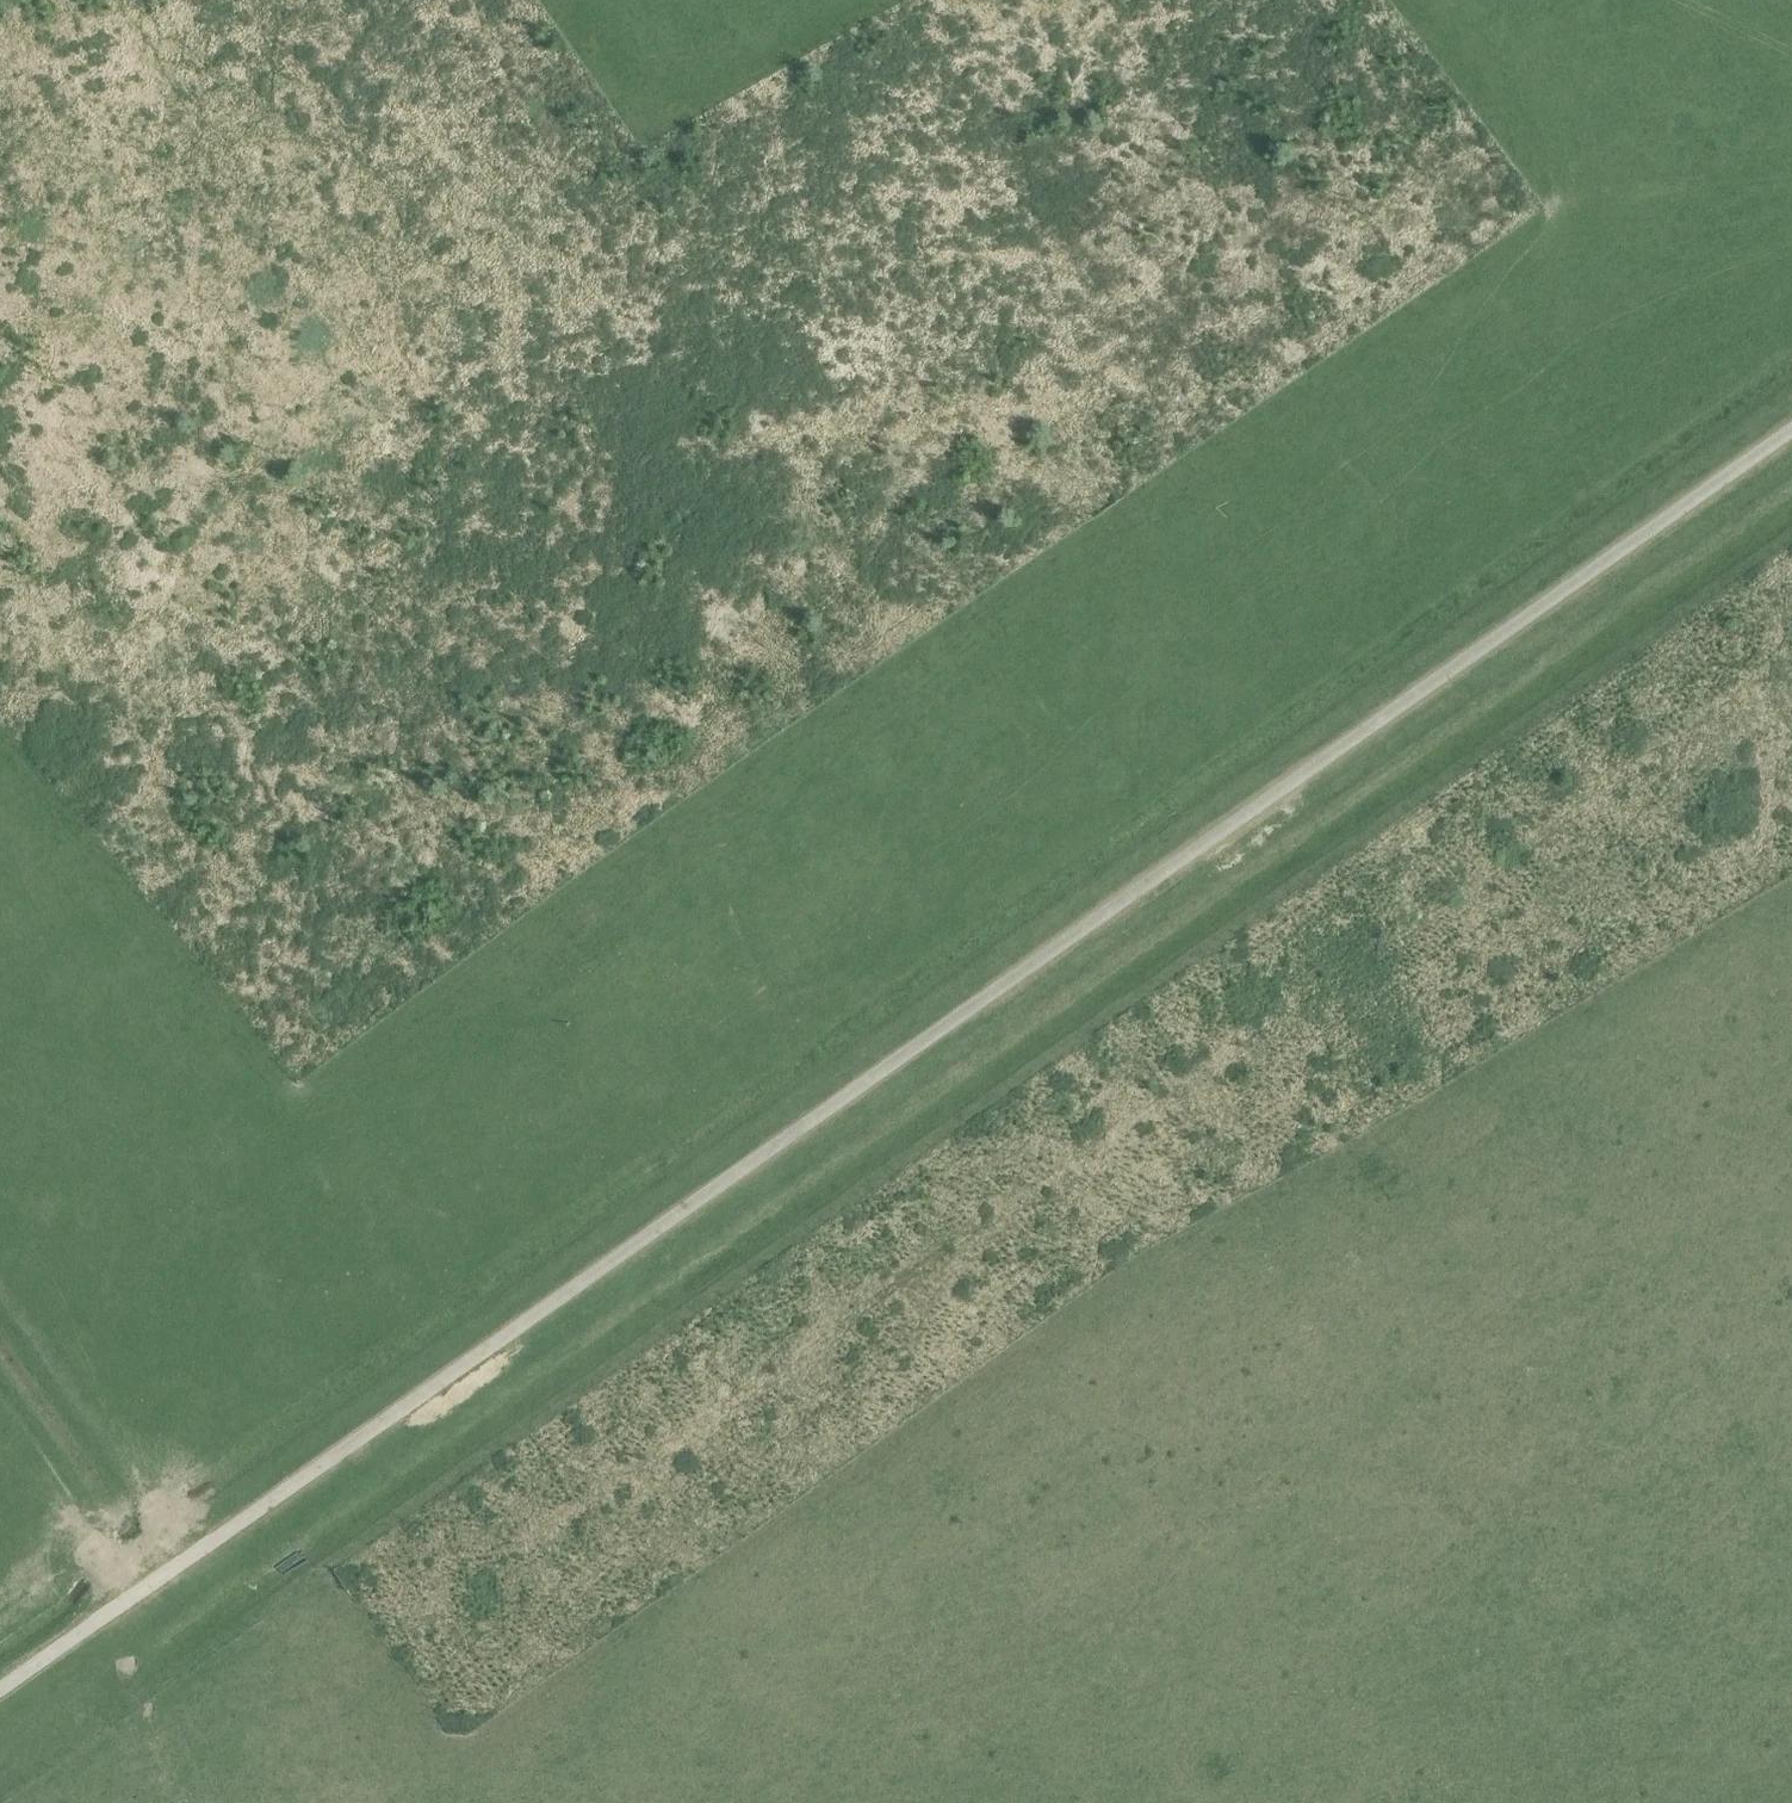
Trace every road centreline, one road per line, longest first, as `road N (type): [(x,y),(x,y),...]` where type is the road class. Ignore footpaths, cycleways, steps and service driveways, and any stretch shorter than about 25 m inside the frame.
road 1 (track): [(0,1696),(1791,437)]

